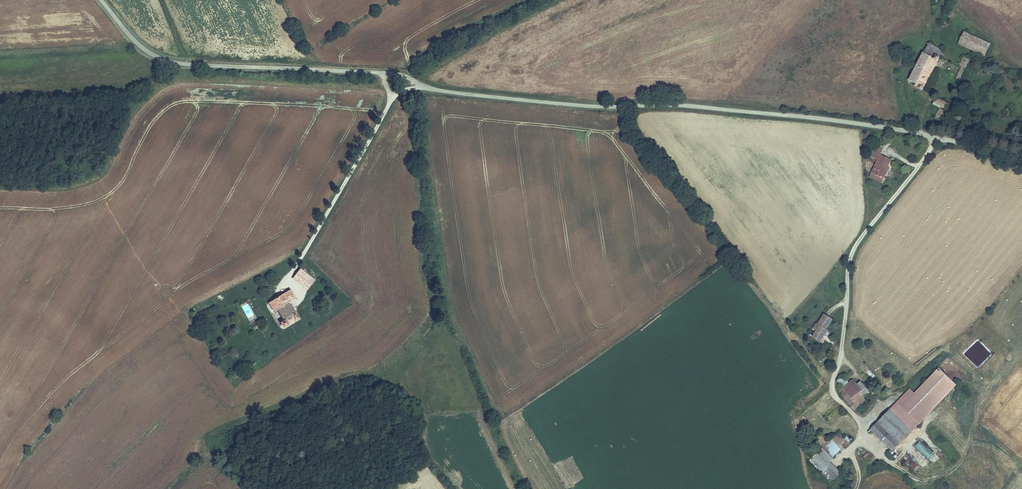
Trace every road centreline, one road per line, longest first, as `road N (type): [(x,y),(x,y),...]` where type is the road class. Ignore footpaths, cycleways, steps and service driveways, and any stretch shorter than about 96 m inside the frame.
road 1 (unclassified): [(1021,157),(841,120),(550,102),(441,90),(384,72),(178,62),(141,46),(102,0)]

